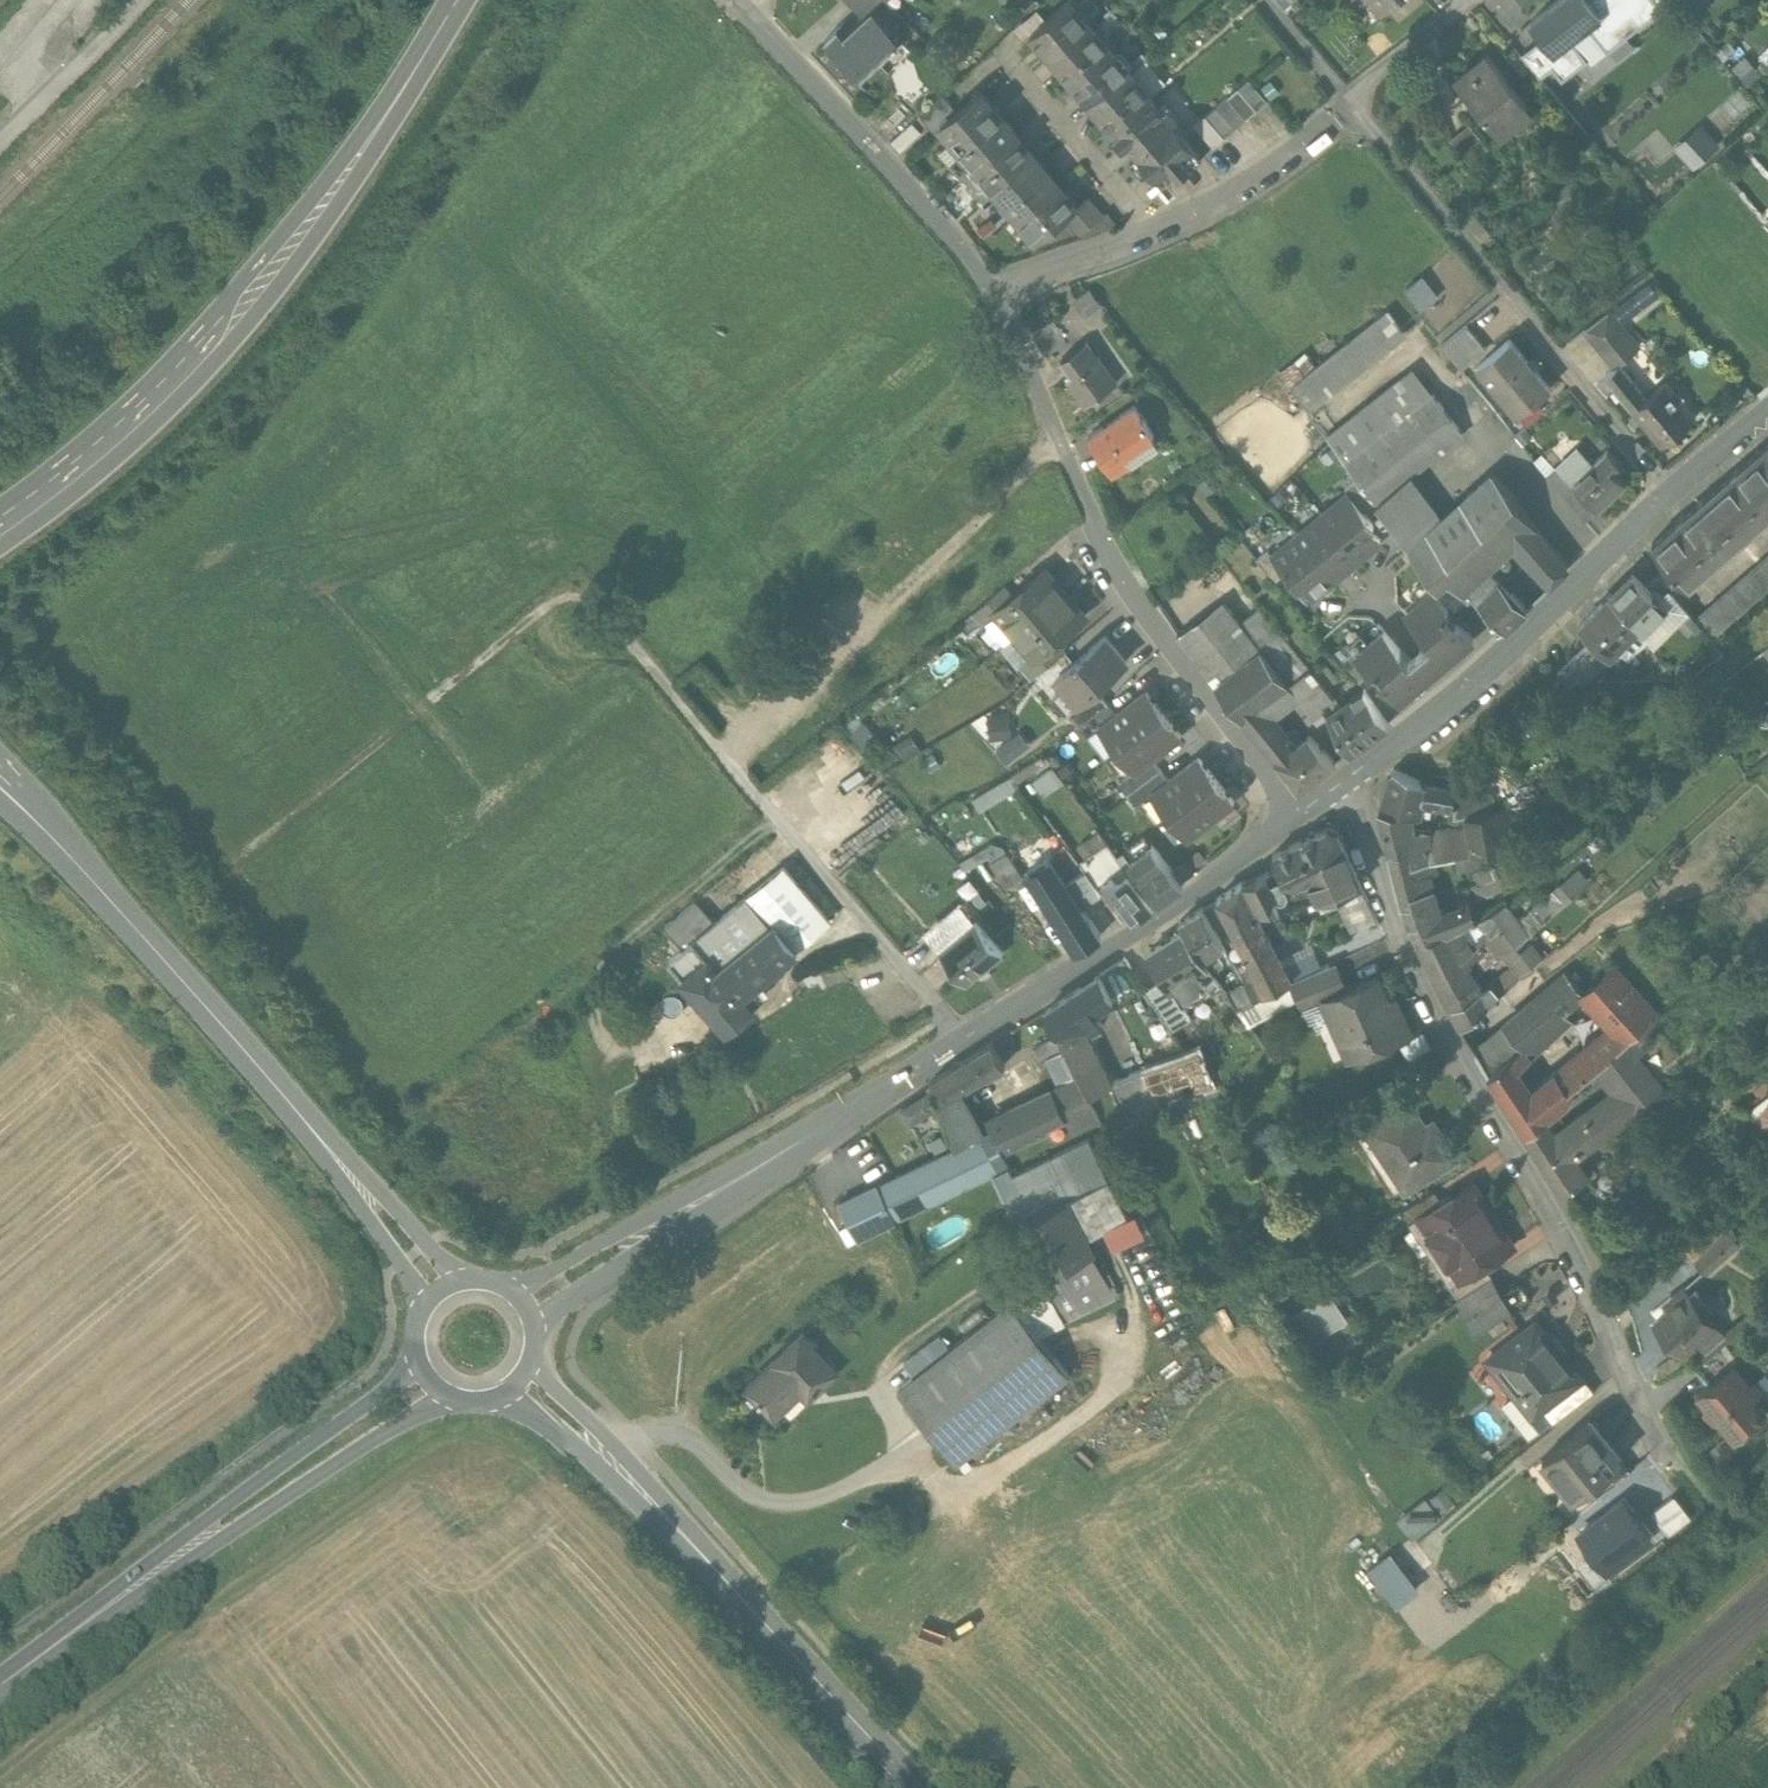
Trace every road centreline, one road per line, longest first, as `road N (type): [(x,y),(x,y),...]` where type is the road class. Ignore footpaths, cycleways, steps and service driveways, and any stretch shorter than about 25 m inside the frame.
road 1 (residential): [(1701,1522),(1653,1454),(1575,1252),(1427,1004),(1346,782)]
road 2 (primary): [(448,0),(288,245),(216,329),(0,522)]
road 3 (track): [(726,765),(569,583),(238,862)]
road 4 (residential): [(993,294),(1115,567),(1298,817)]
road 5 (tertiary): [(60,831),(300,1100),(442,1290)]
road 6 (residential): [(993,294),(1216,205),(1319,134),(1376,74),(1468,0)]
road 7 (tertiary): [(522,1380),(906,1787)]
road 8 (residential): [(1767,414),(1346,782)]
road 9 (track): [(0,1762),(247,1571),(402,1474),(441,1462)]
road 10 (residential): [(963,1049),(526,1307)]
road 11 (tertiary): [(104,1608),(455,1397)]
road 12 (residential): [(1298,817),(963,1049)]
road 13 (tertiary): [(416,1352),(392,1386),(216,1513),(104,1608)]
road 14 (residential): [(743,11),(993,294)]
road 15 (residential): [(963,1049),(726,765)]
road 16 (unclassified): [(142,0),(0,146)]
road 17 (tertiary): [(0,1685),(104,1608)]

